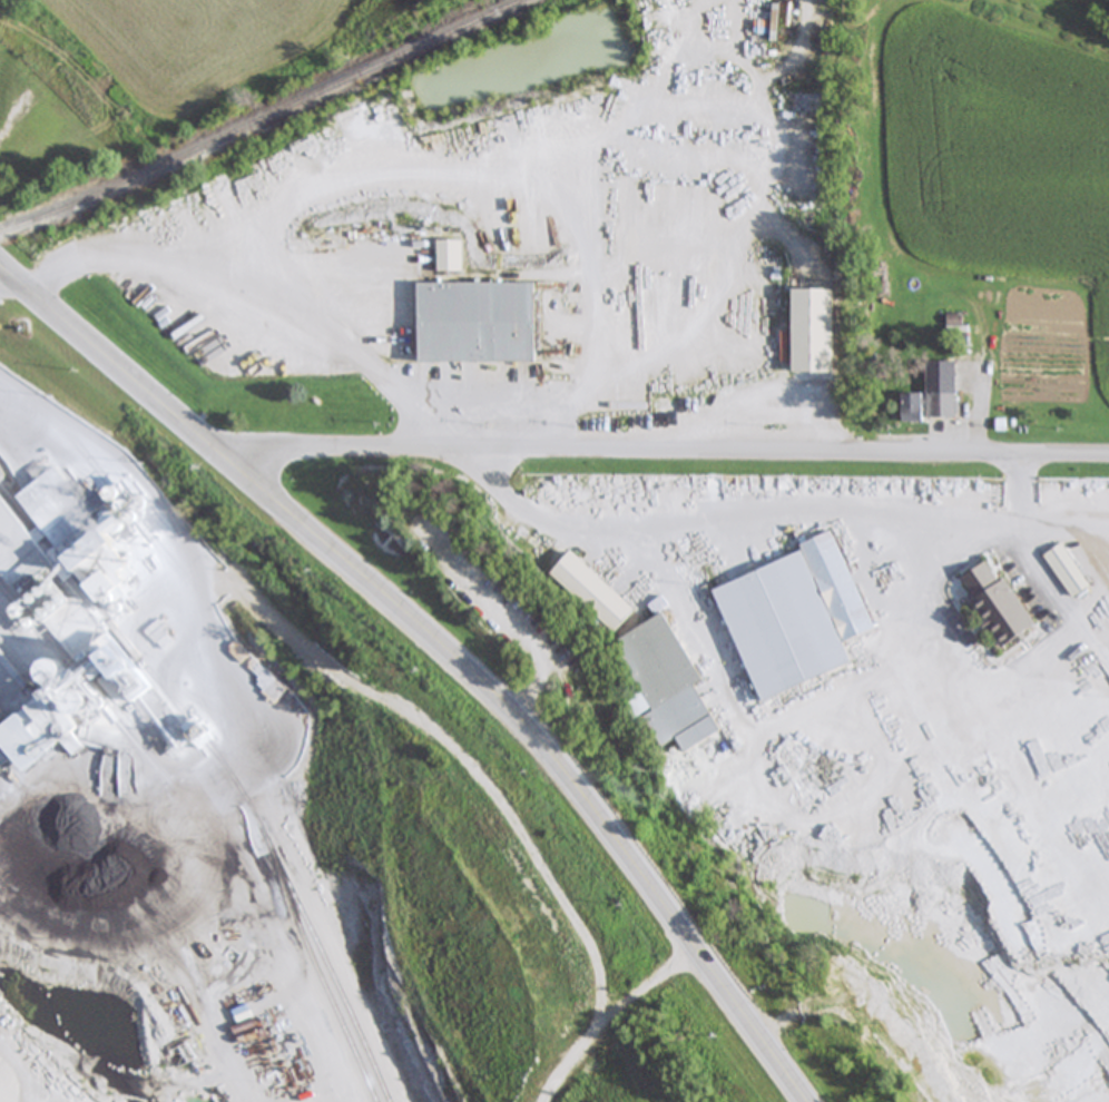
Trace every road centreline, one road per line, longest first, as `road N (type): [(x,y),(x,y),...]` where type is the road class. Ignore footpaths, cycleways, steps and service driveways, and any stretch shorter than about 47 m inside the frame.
road 1 (secondary): [(796,1101),(530,741),(228,465),(0,281)]
road 2 (residential): [(1108,455),(272,446),(228,465)]

